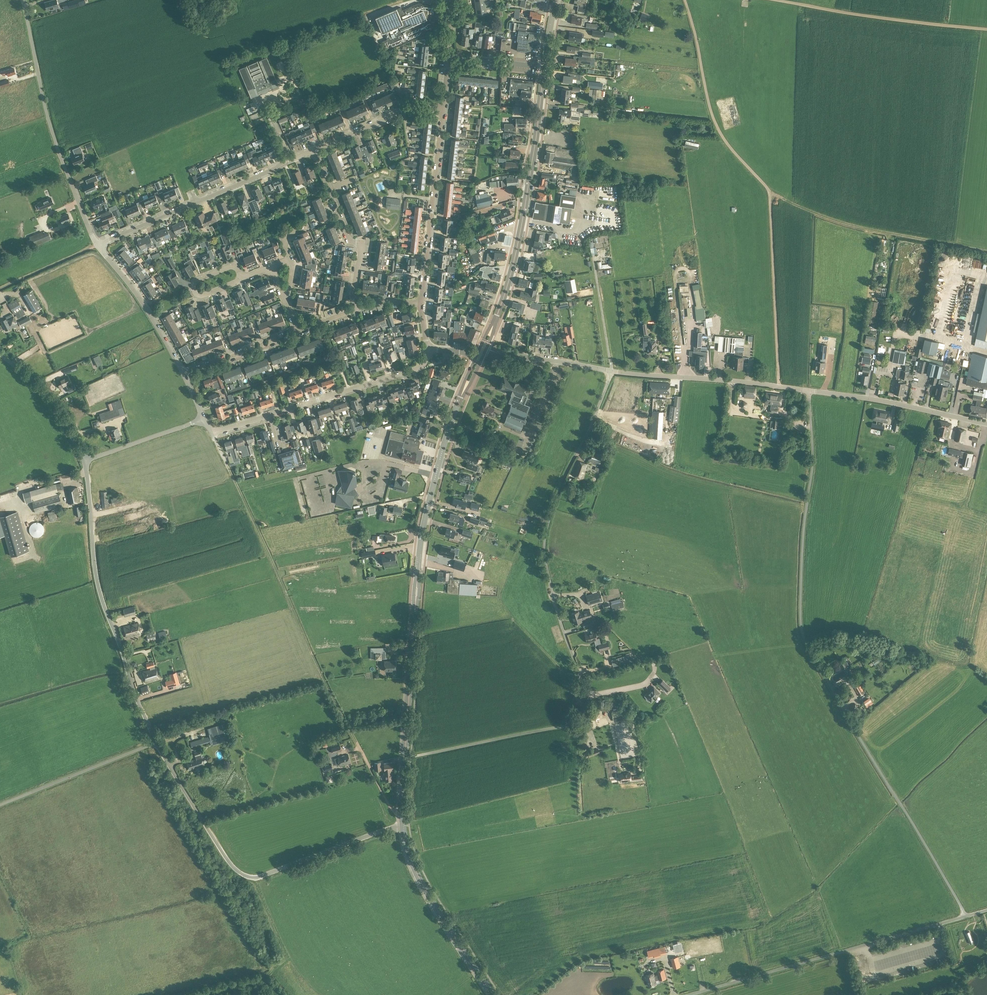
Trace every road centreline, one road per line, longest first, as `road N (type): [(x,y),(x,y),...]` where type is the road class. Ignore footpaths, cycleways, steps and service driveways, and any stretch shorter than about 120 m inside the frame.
road 1 (unclassified): [(966,916),(801,633),(809,391)]
road 2 (unclassified): [(405,757),(587,719),(545,542),(613,371)]
road 3 (track): [(226,462),(324,679),(390,807),(402,813)]
road 4 (secondary): [(405,757),(421,539),(464,389)]
road 5 (unclassified): [(402,826),(244,873),(155,742)]
road 6 (unclassified): [(155,742),(98,585),(84,461)]
road 7 (unclassified): [(688,994),(966,916)]
road 8 (secondary): [(493,326),(523,214),(544,67)]
road 9 (unclassified): [(98,245),(51,129),(24,0)]
road 10 (residential): [(212,434),(414,371),(429,350)]
road 11 (residential): [(98,245),(314,150)]
road 12 (track): [(986,252),(860,227),(770,190)]
road 13 (track): [(770,190),(715,124),(685,0)]
road 14 (track): [(776,0),(986,29)]
road 15 (track): [(770,190),(779,387)]
road 16 (tertiary): [(809,391),(613,371)]
road 17 (residential): [(421,303),(443,109)]
road 18 (secondary): [(495,994),(415,873),(402,826)]
road 19 (tertiary): [(986,424),(809,391)]
road 20 (unclassified): [(0,805),(155,742)]
road 21 (residential): [(184,375),(98,245)]
road 22 (unclassified): [(84,461),(55,405),(0,354)]
road 23 (residential): [(314,150),(413,108),(443,109)]
road 24 (residential): [(357,309),(360,245),(350,241),(330,189)]
road 25 (tertiary): [(613,371),(485,353)]
road 26 (unclassified): [(205,419),(84,461)]
road 27 (residential): [(184,375),(298,332)]

